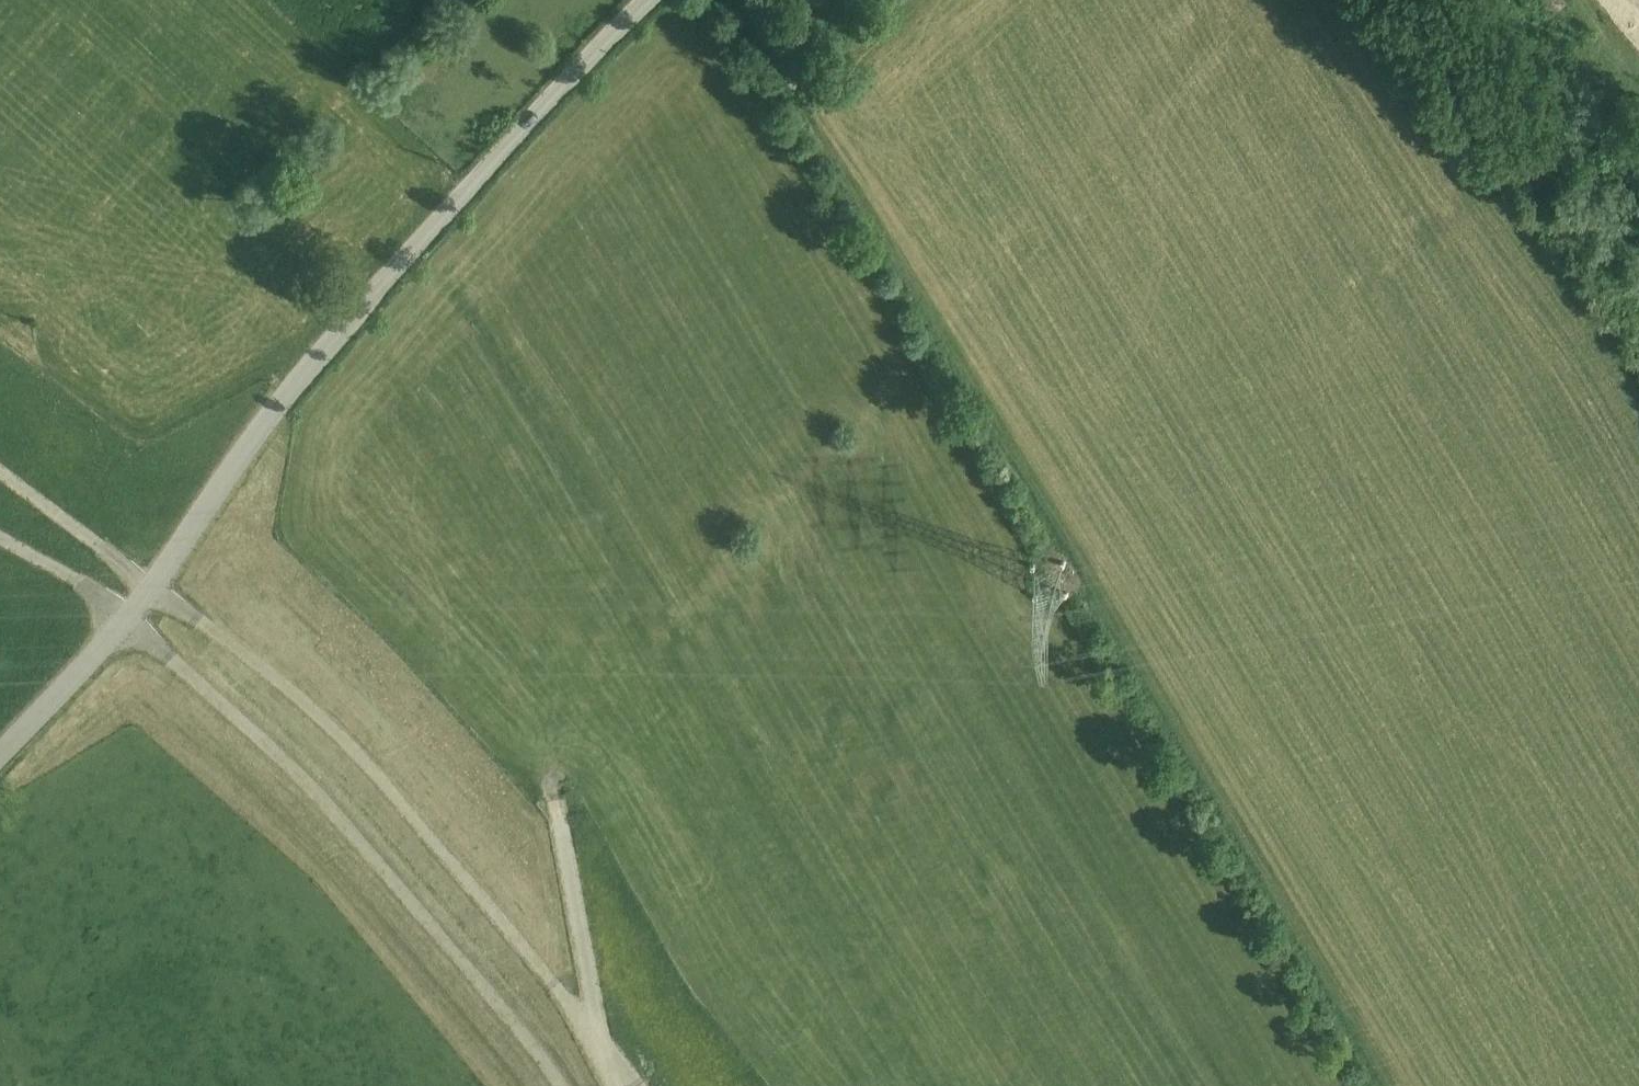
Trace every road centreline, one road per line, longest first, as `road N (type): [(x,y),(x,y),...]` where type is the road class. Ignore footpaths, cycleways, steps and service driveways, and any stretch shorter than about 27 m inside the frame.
road 1 (unclassified): [(651,0),(364,308),(255,436),(154,582),(0,752)]
road 2 (track): [(627,1085),(611,1053),(560,793)]

